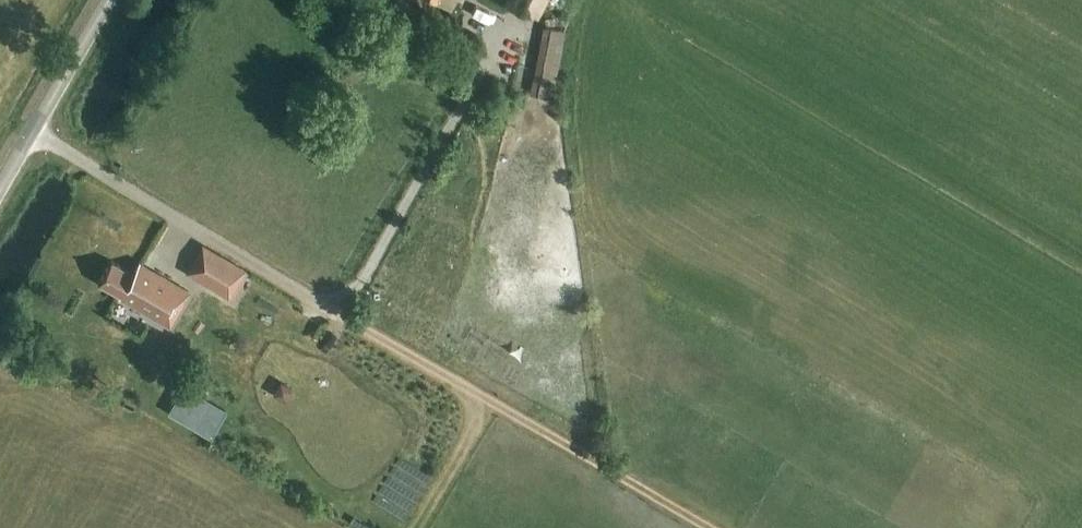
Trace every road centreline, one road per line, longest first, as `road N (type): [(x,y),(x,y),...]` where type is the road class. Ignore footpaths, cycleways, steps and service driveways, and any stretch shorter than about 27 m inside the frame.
road 1 (unclassified): [(0,188),(109,0)]

